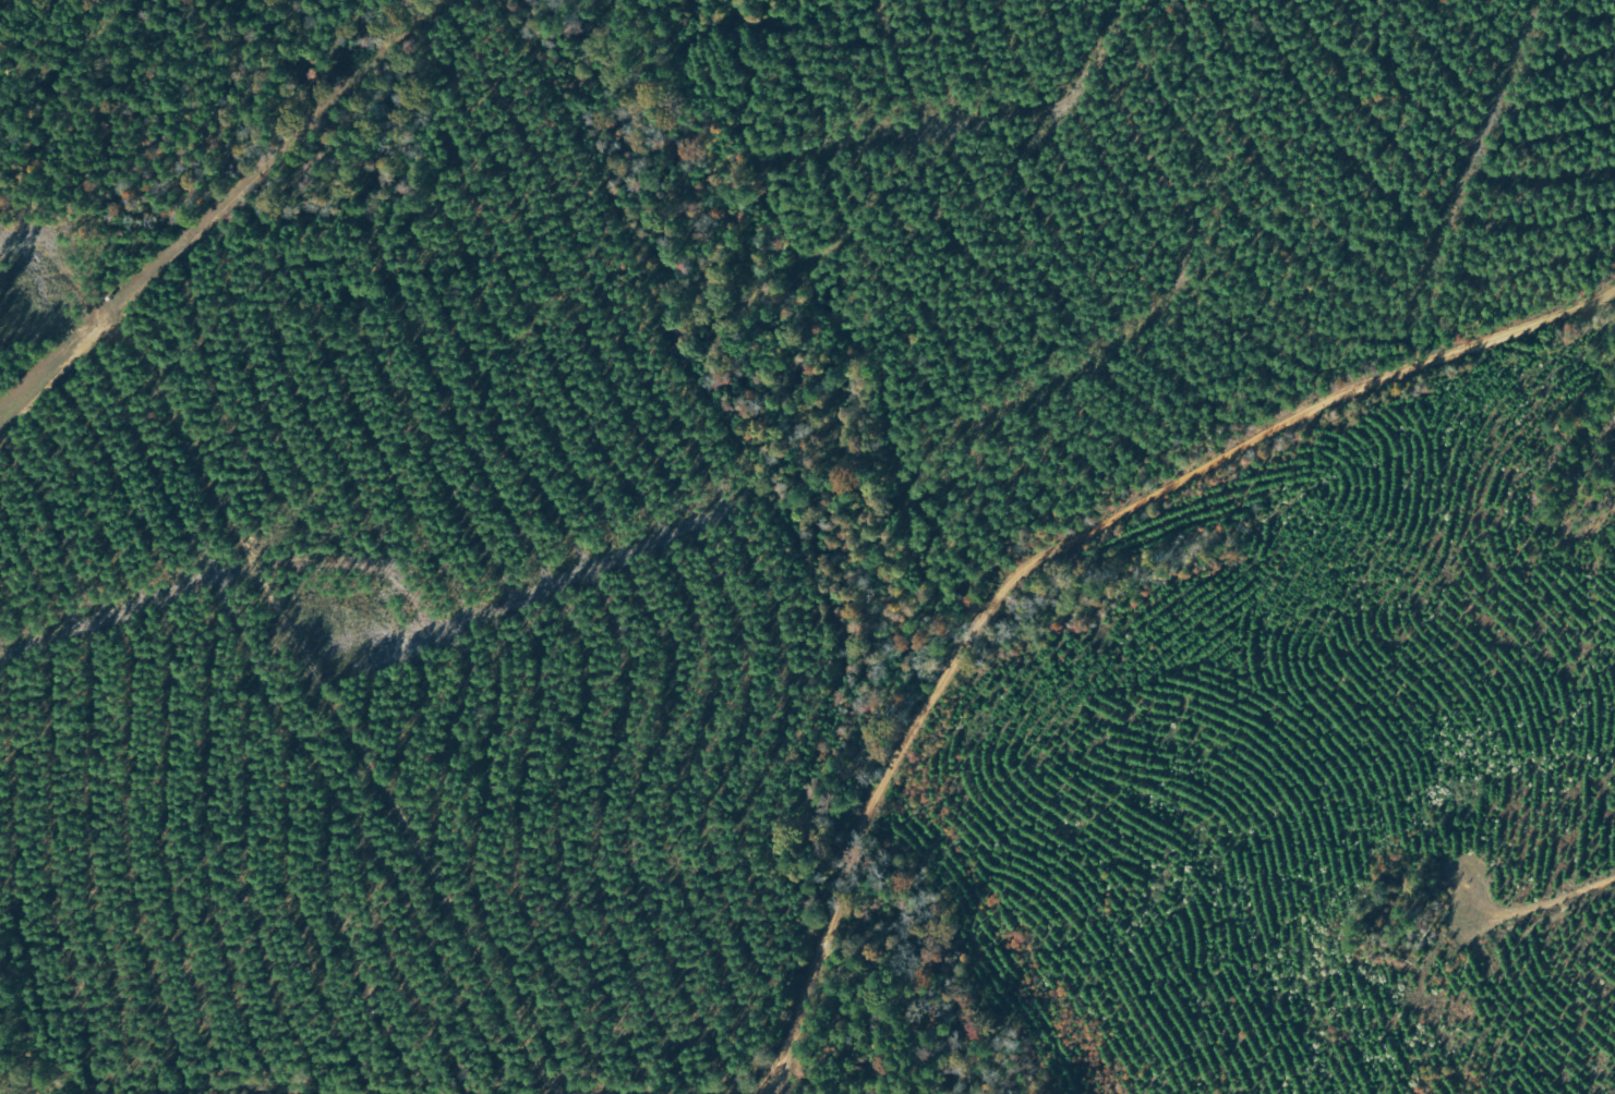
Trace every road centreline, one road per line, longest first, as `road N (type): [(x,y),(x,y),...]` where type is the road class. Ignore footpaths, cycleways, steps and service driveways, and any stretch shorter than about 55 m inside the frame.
road 1 (residential): [(907,1093),(974,1043),(1040,871),(1050,767),(1087,645),(1148,510),(1207,455),(1289,413),(1405,382),(1614,264)]

